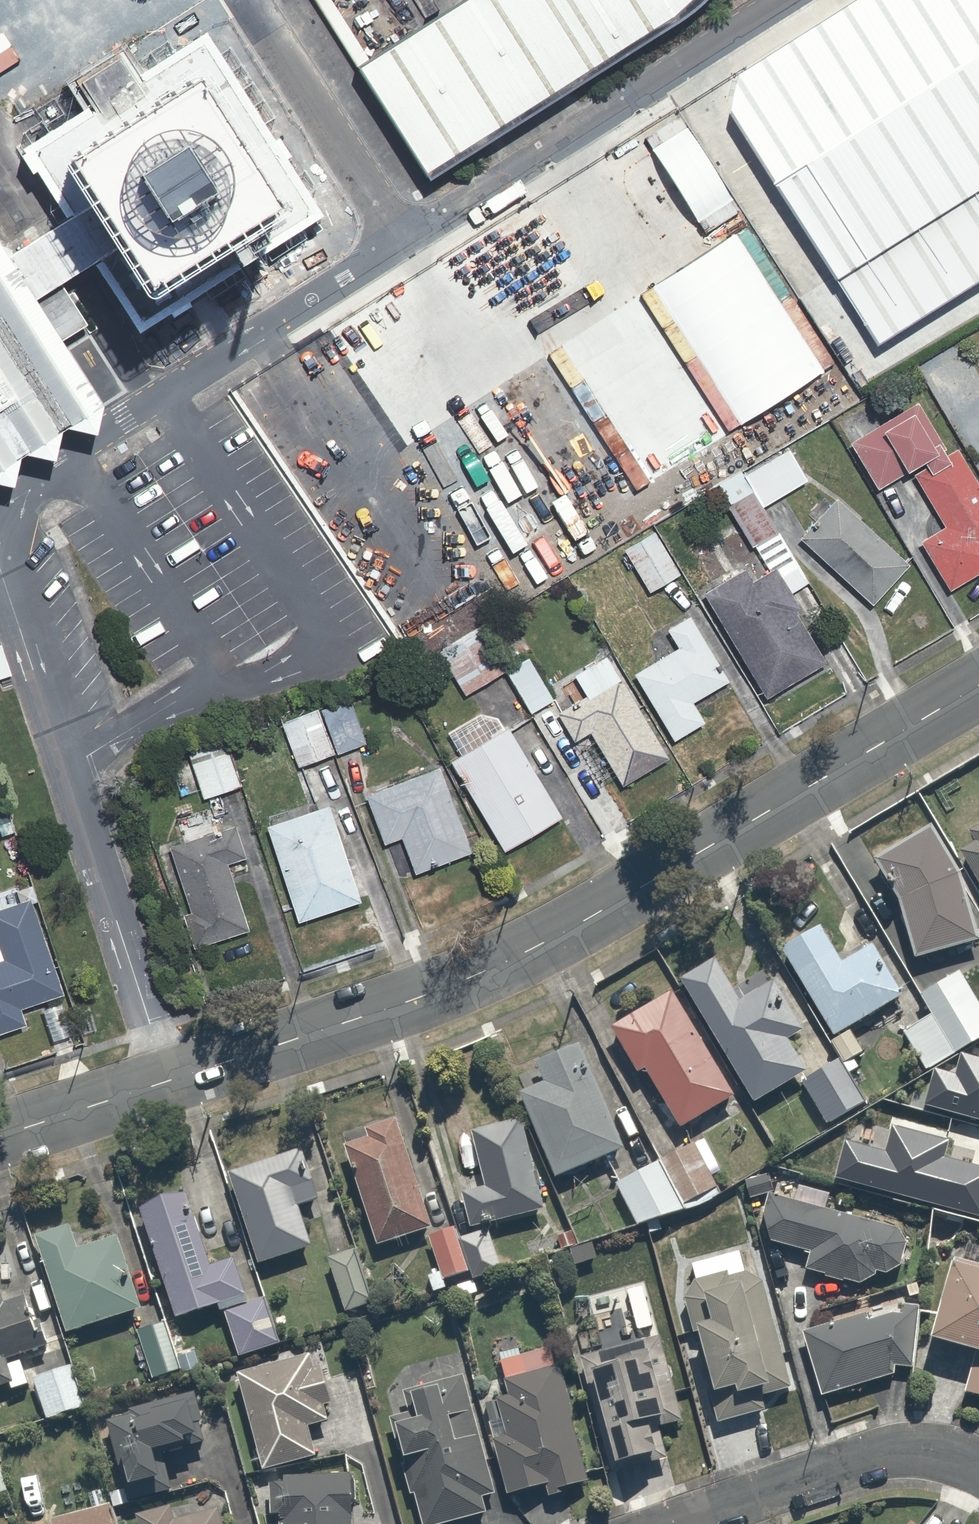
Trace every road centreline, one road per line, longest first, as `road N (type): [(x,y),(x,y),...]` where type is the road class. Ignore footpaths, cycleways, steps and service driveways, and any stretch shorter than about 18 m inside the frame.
road 1 (tertiary): [(0,1136),(417,999),(508,960),(978,683)]
road 2 (residential): [(680,1523),(900,1454),(937,1455),(978,1471)]

